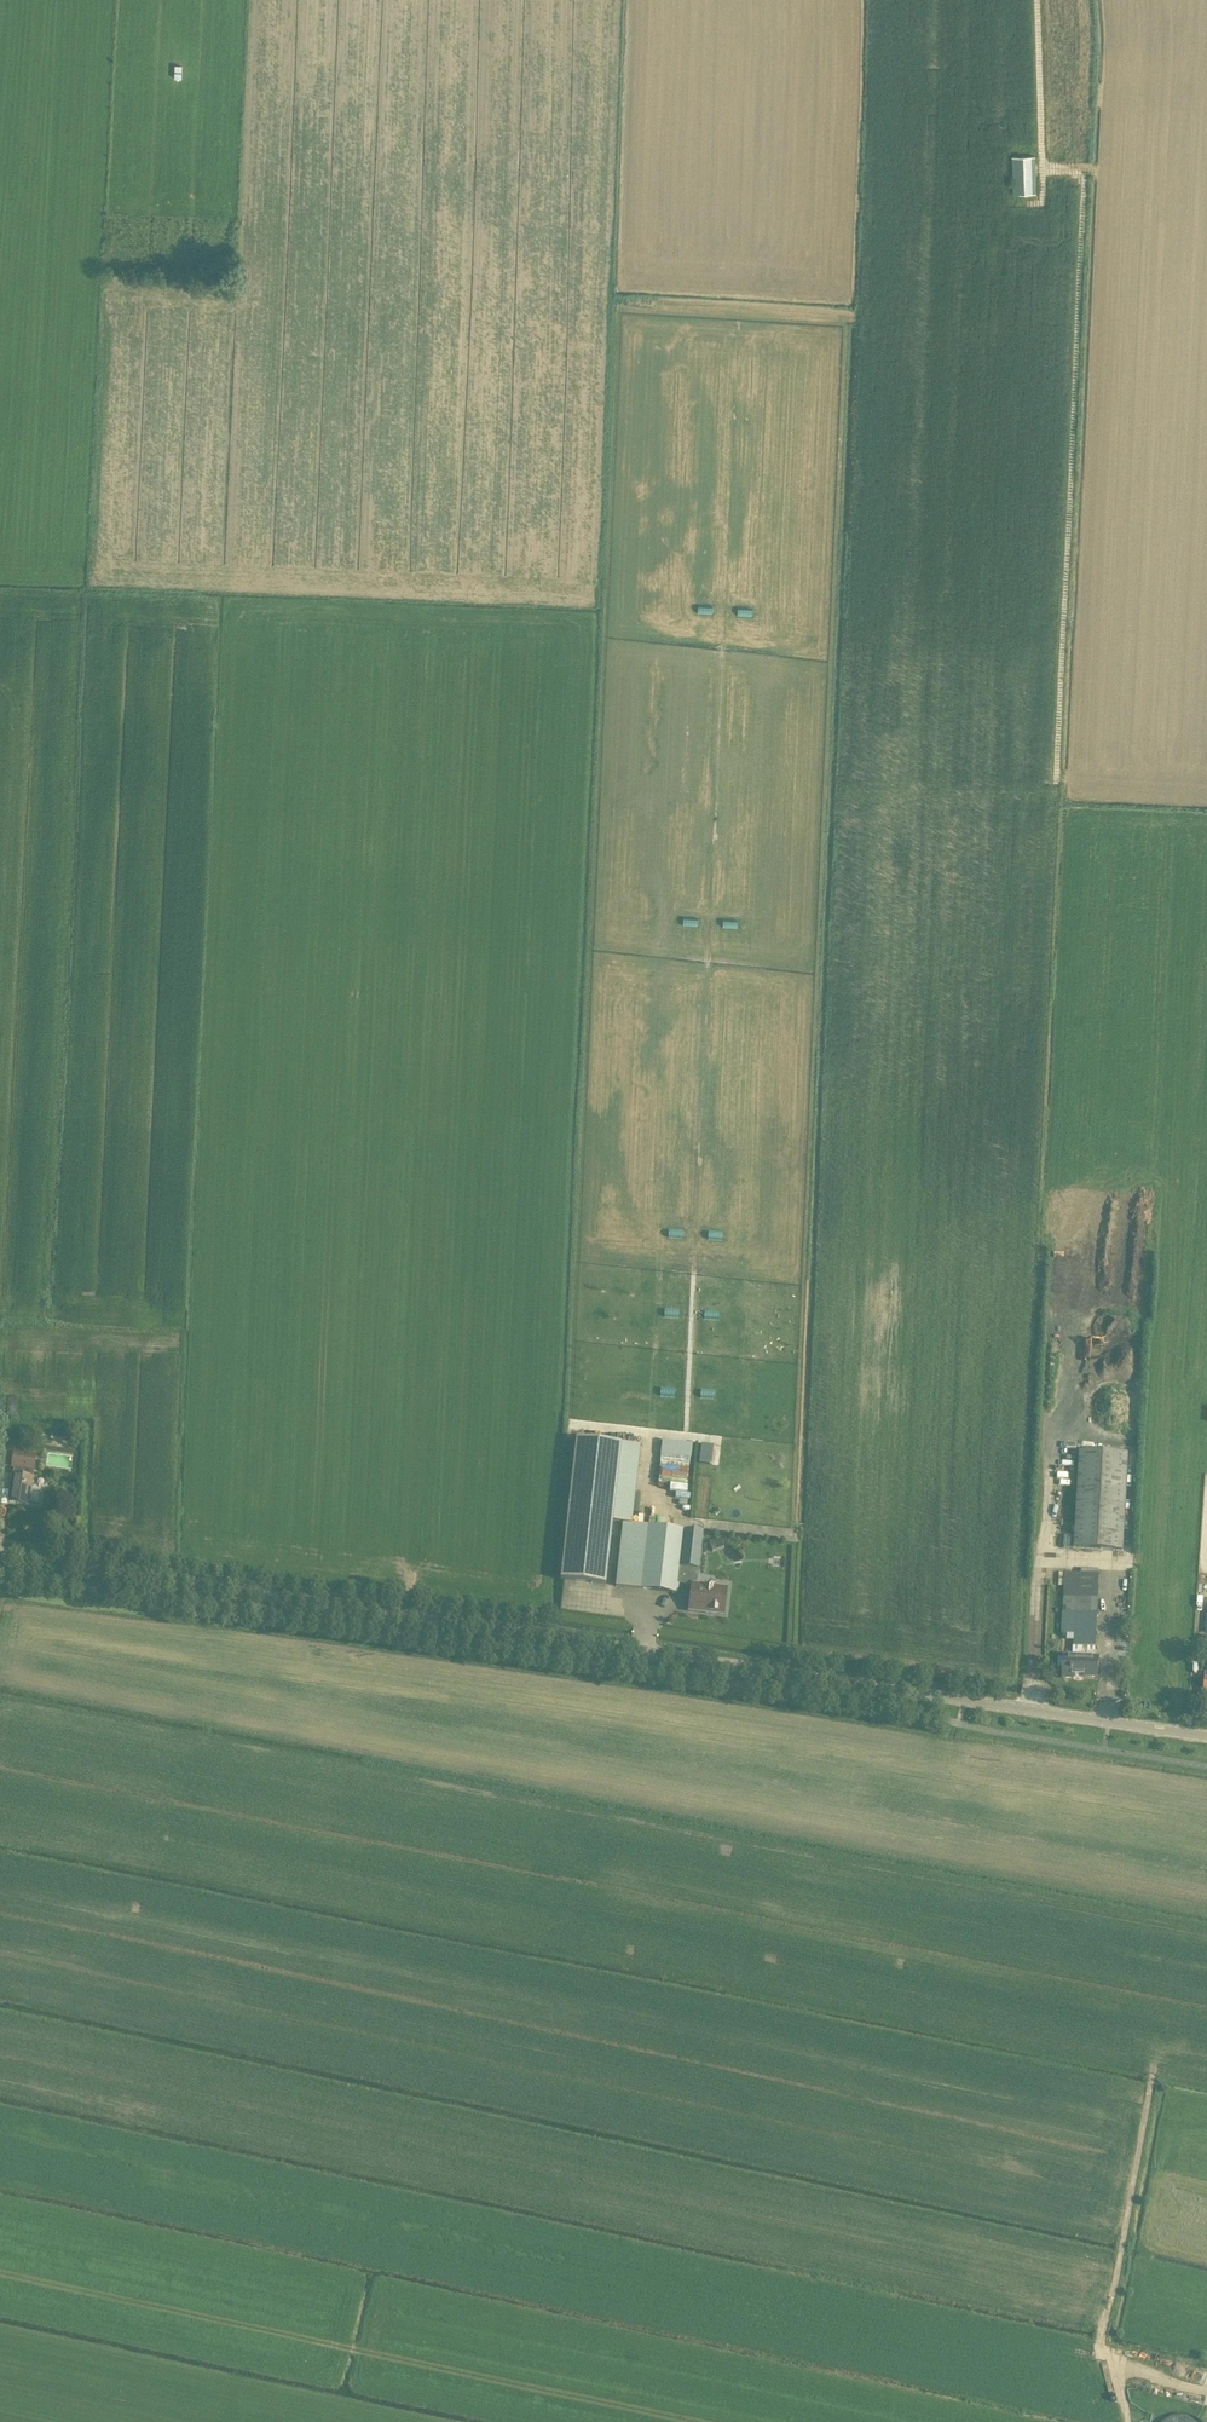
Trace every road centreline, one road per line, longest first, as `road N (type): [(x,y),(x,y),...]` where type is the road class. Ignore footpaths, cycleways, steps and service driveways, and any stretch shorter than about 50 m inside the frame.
road 1 (unclassified): [(1206,1737),(0,1555)]
road 2 (track): [(1038,0),(1043,172),(1085,173),(1057,781)]

